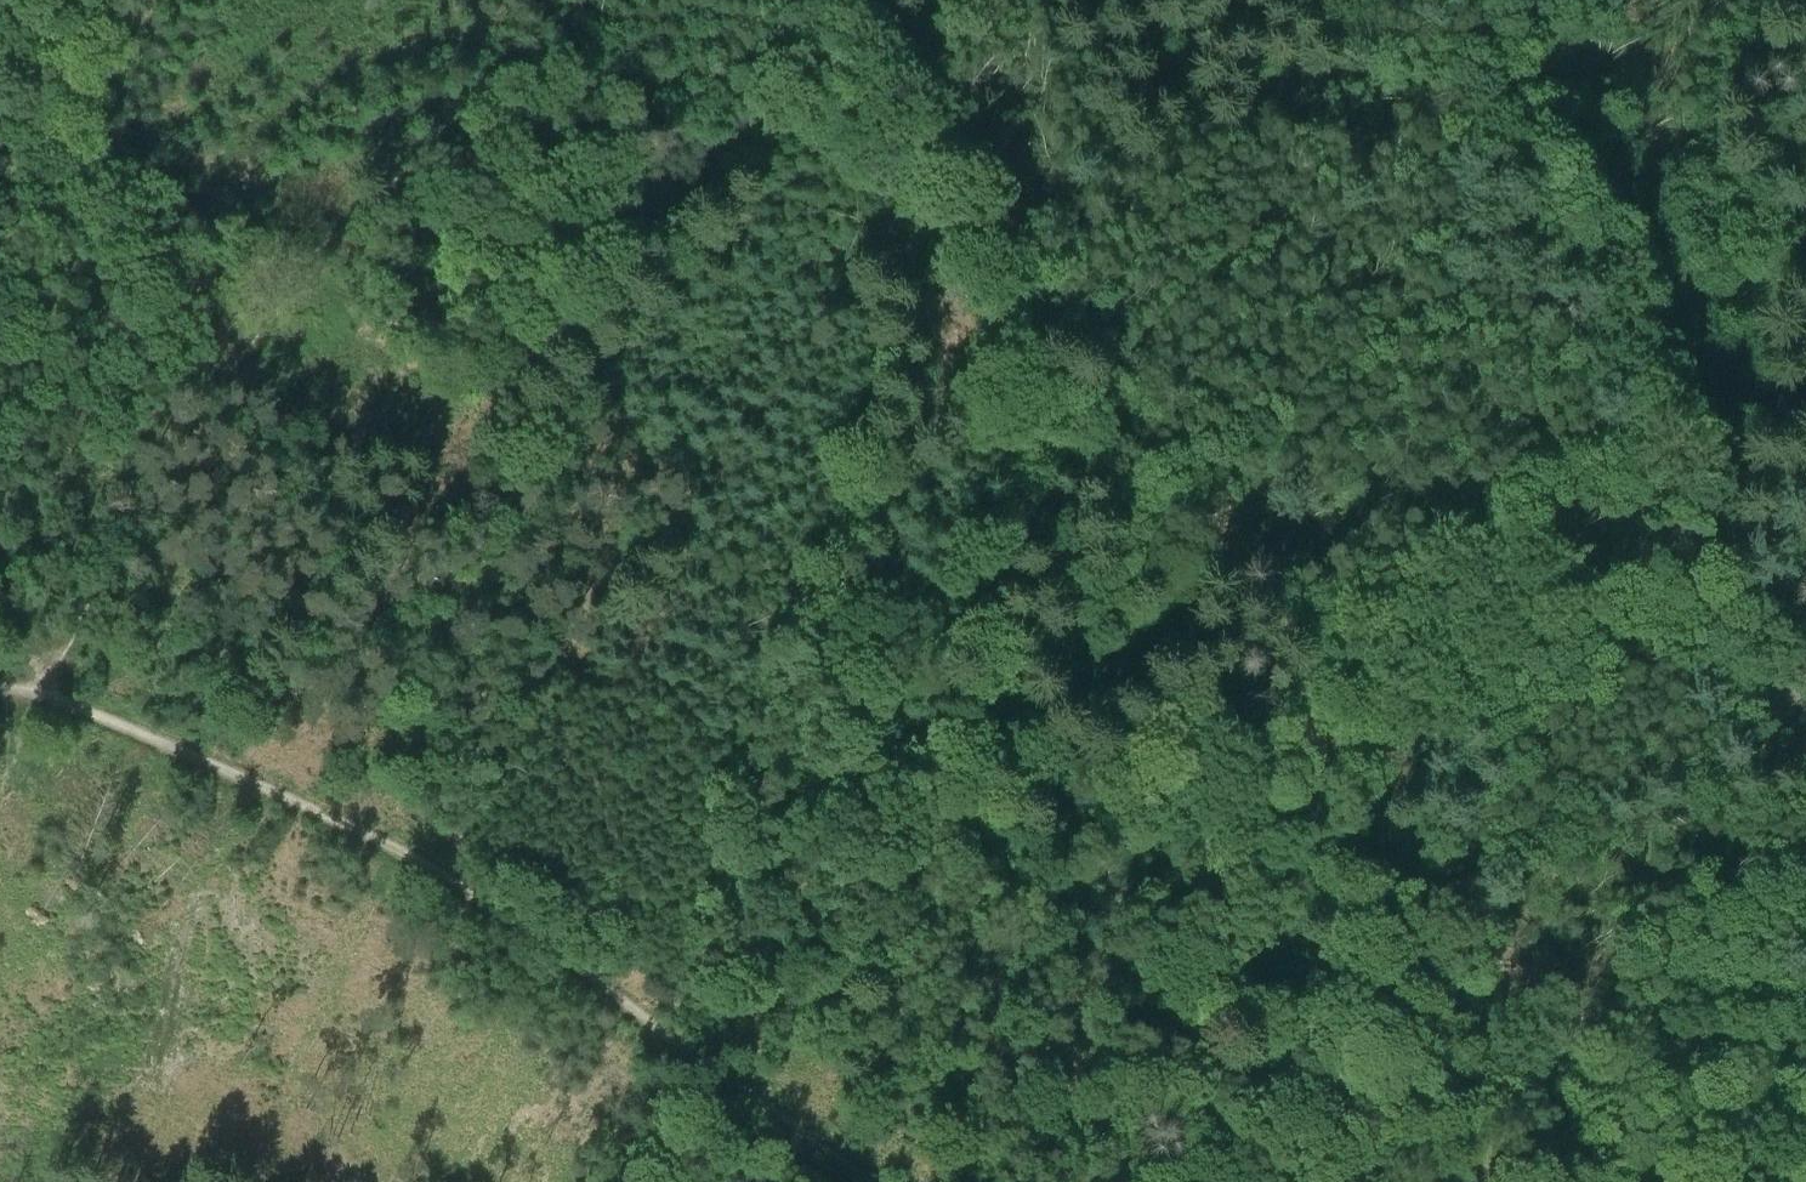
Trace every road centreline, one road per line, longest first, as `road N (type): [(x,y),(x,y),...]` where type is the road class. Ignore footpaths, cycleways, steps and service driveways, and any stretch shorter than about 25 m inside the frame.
road 1 (track): [(0,685),(78,707),(447,873),(866,1181)]
road 2 (track): [(1805,721),(1756,663),(1691,556),(1599,277),(1515,86),(1487,0)]
road 3 (track): [(67,108),(162,0)]

